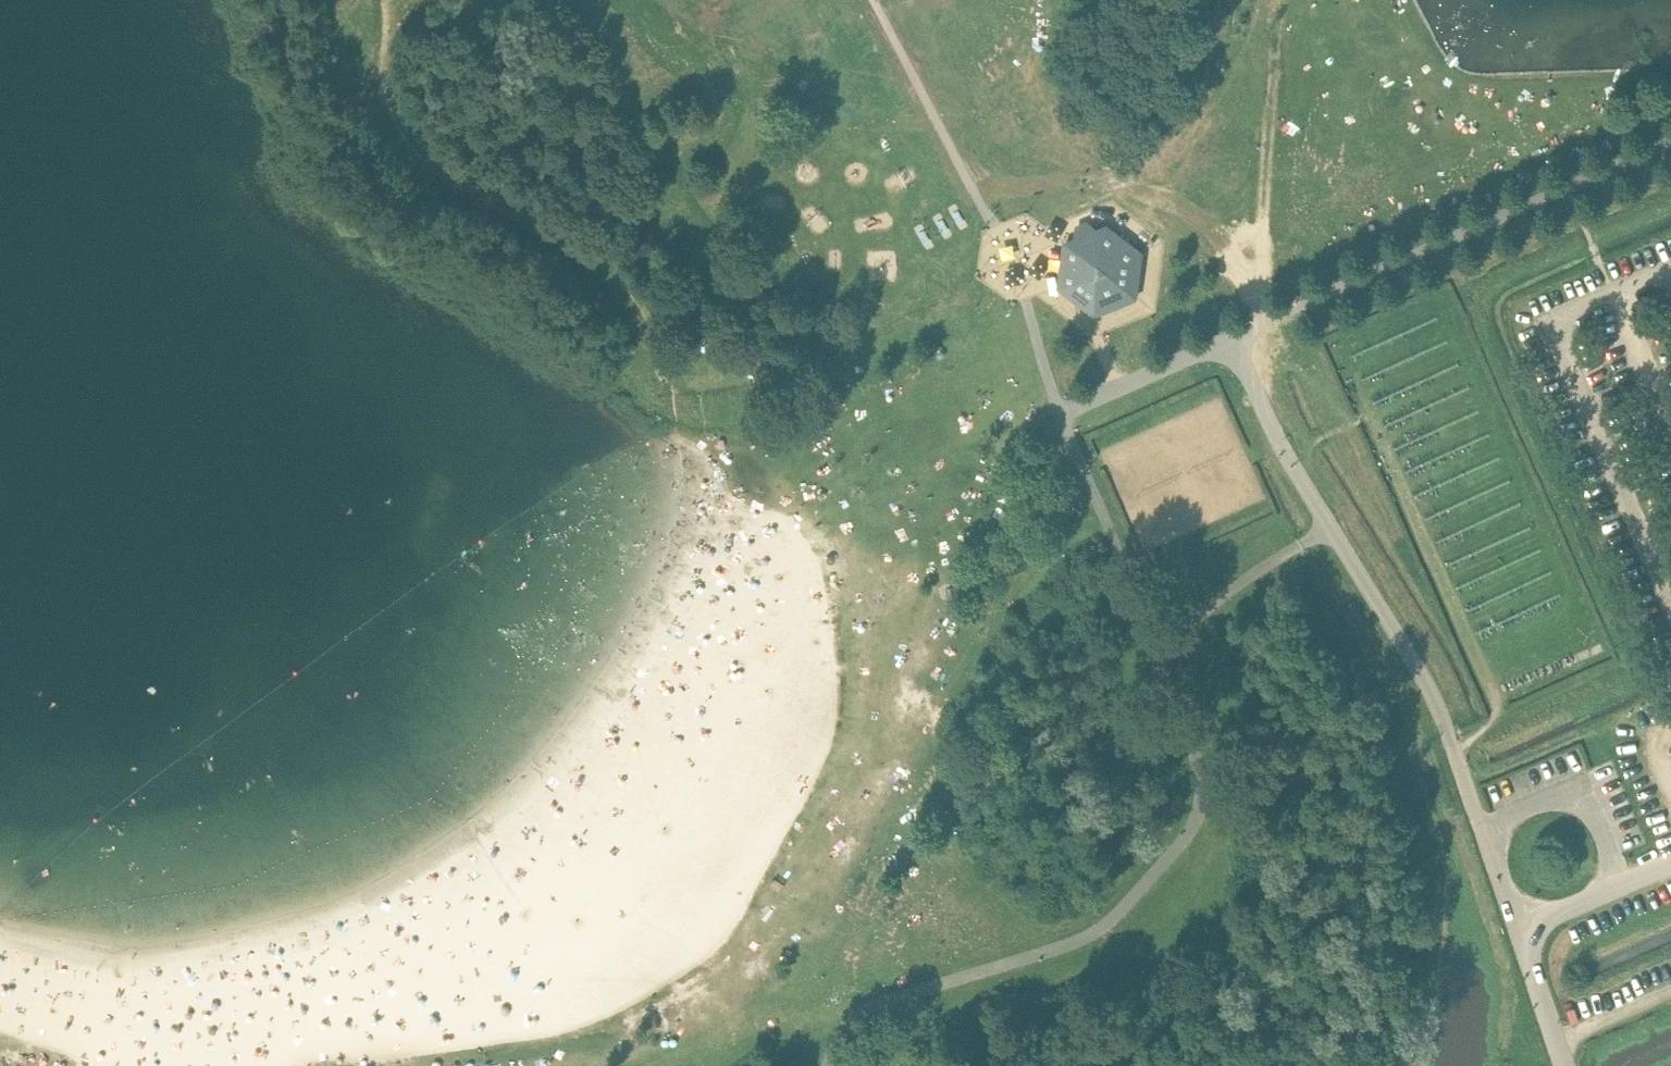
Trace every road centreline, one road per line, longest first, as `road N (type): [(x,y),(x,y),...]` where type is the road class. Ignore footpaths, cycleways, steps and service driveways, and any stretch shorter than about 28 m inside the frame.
road 1 (unclassified): [(1516,931),(1670,864)]
road 2 (unclassified): [(1564,1065),(1516,931)]
road 3 (track): [(1555,1039),(1670,988)]

